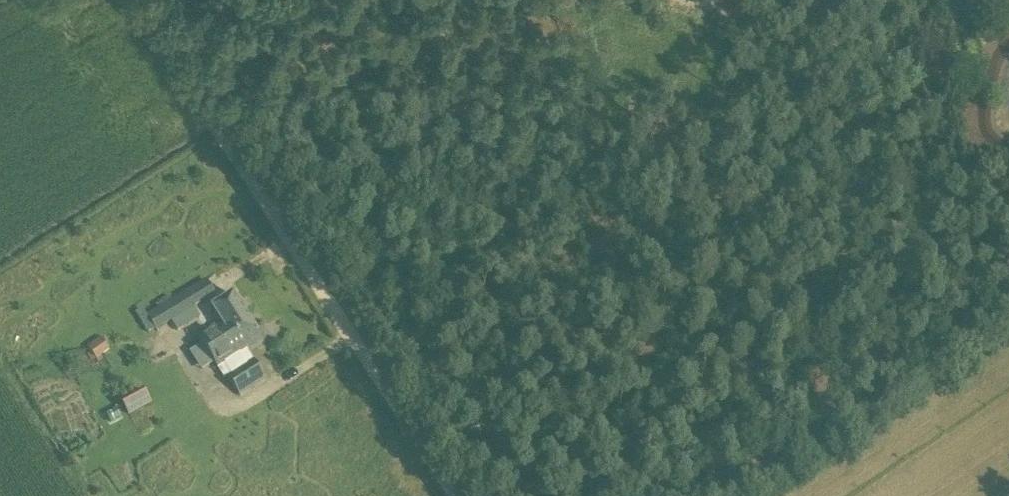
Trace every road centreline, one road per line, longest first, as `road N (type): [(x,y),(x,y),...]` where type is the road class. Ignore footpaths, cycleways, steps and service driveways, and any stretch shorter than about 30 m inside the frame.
road 1 (track): [(456,495),(140,0)]

